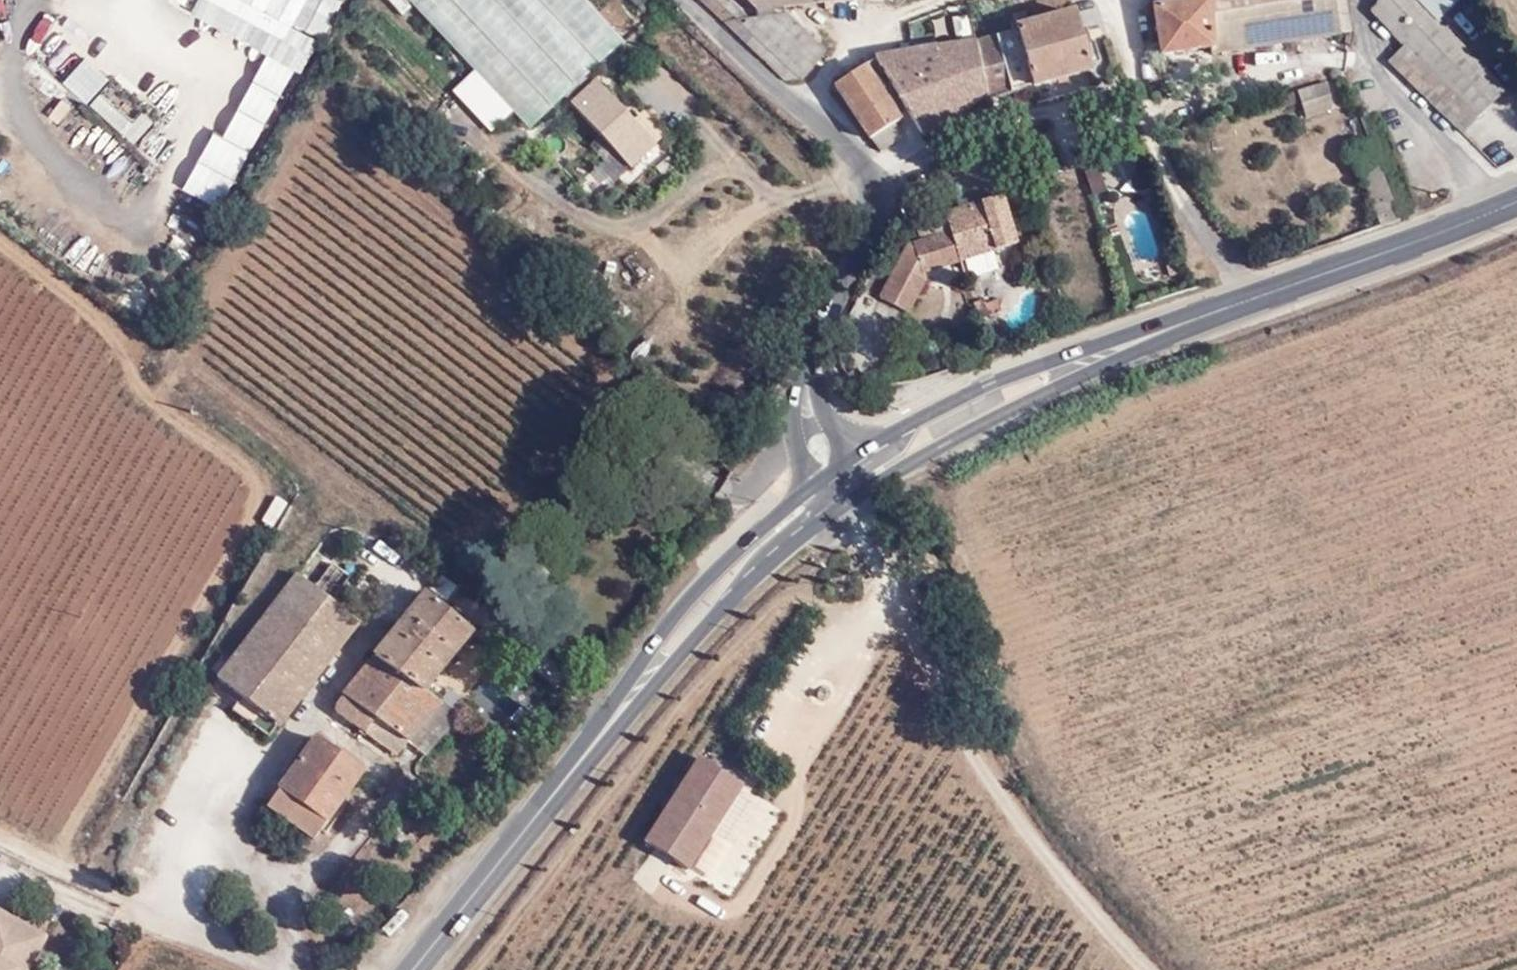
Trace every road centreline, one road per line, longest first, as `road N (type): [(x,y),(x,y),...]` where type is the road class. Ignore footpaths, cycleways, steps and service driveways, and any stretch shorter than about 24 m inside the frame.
road 1 (track): [(1516,246),(1225,351),(1213,370),(975,469),(946,504),(907,465)]
road 2 (track): [(946,504),(1037,776),(1201,969)]
road 3 (track): [(476,969),(725,653),(755,643),(839,671)]
road 4 (track): [(882,584),(928,651),(969,755),(1147,969)]
road 5 (unclassified): [(686,0),(865,167),(873,203),(864,248),(810,359)]
road 6 (track): [(0,669),(147,420),(169,415),(259,484)]
road 7 (secondary): [(1166,333),(1516,202)]
road 8 (secondary): [(413,969),(623,706)]
road 9 (secondary): [(868,487),(1166,333)]
road 10 (secondary): [(1166,333),(990,384),(857,452)]
road 11 (secondary): [(813,485),(682,605),(623,706)]
road 12 (track): [(147,420),(134,369),(104,327),(0,247)]
road 13 (secondary): [(623,706),(761,566)]
road 14 (track): [(0,833),(129,891),(153,917)]
road 15 (track): [(5,0),(24,117),(17,136),(0,138)]
road 16 (secondary): [(761,566),(868,487)]
road 17 (unclassified): [(810,359),(794,399),(795,433),(813,485)]

